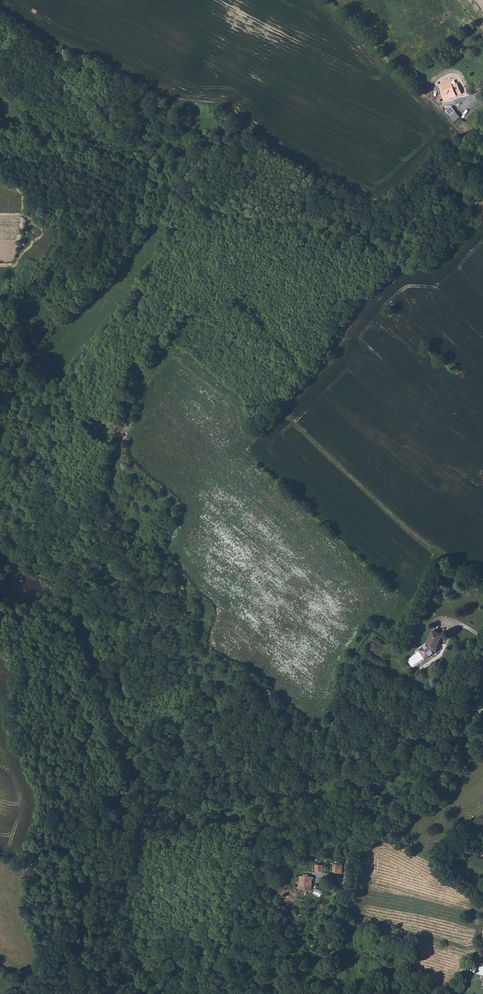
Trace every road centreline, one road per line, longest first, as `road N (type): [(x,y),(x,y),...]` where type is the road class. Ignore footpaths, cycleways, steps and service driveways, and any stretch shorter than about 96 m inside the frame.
road 1 (track): [(325,0),(464,139)]

